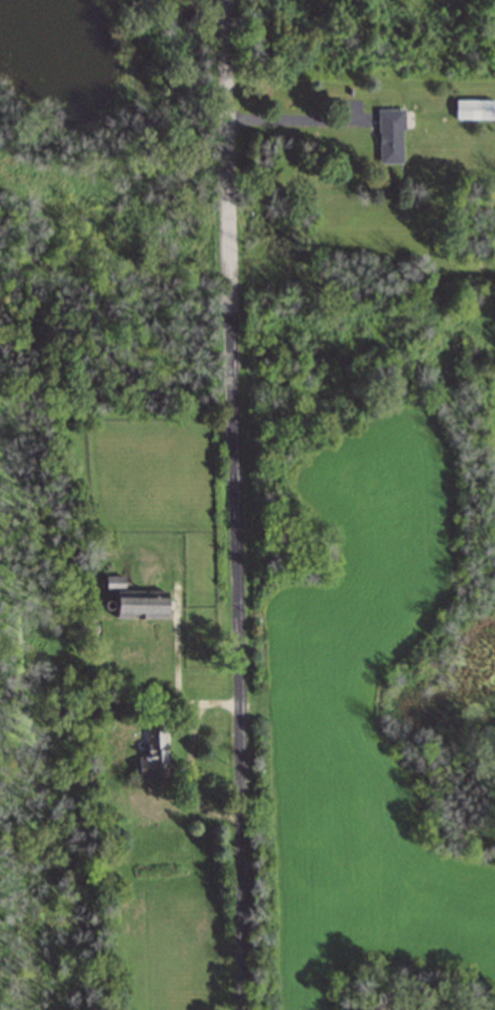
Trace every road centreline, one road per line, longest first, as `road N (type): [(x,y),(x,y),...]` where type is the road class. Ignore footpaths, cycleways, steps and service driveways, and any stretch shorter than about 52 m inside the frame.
road 1 (residential): [(244,1009),(227,0)]

